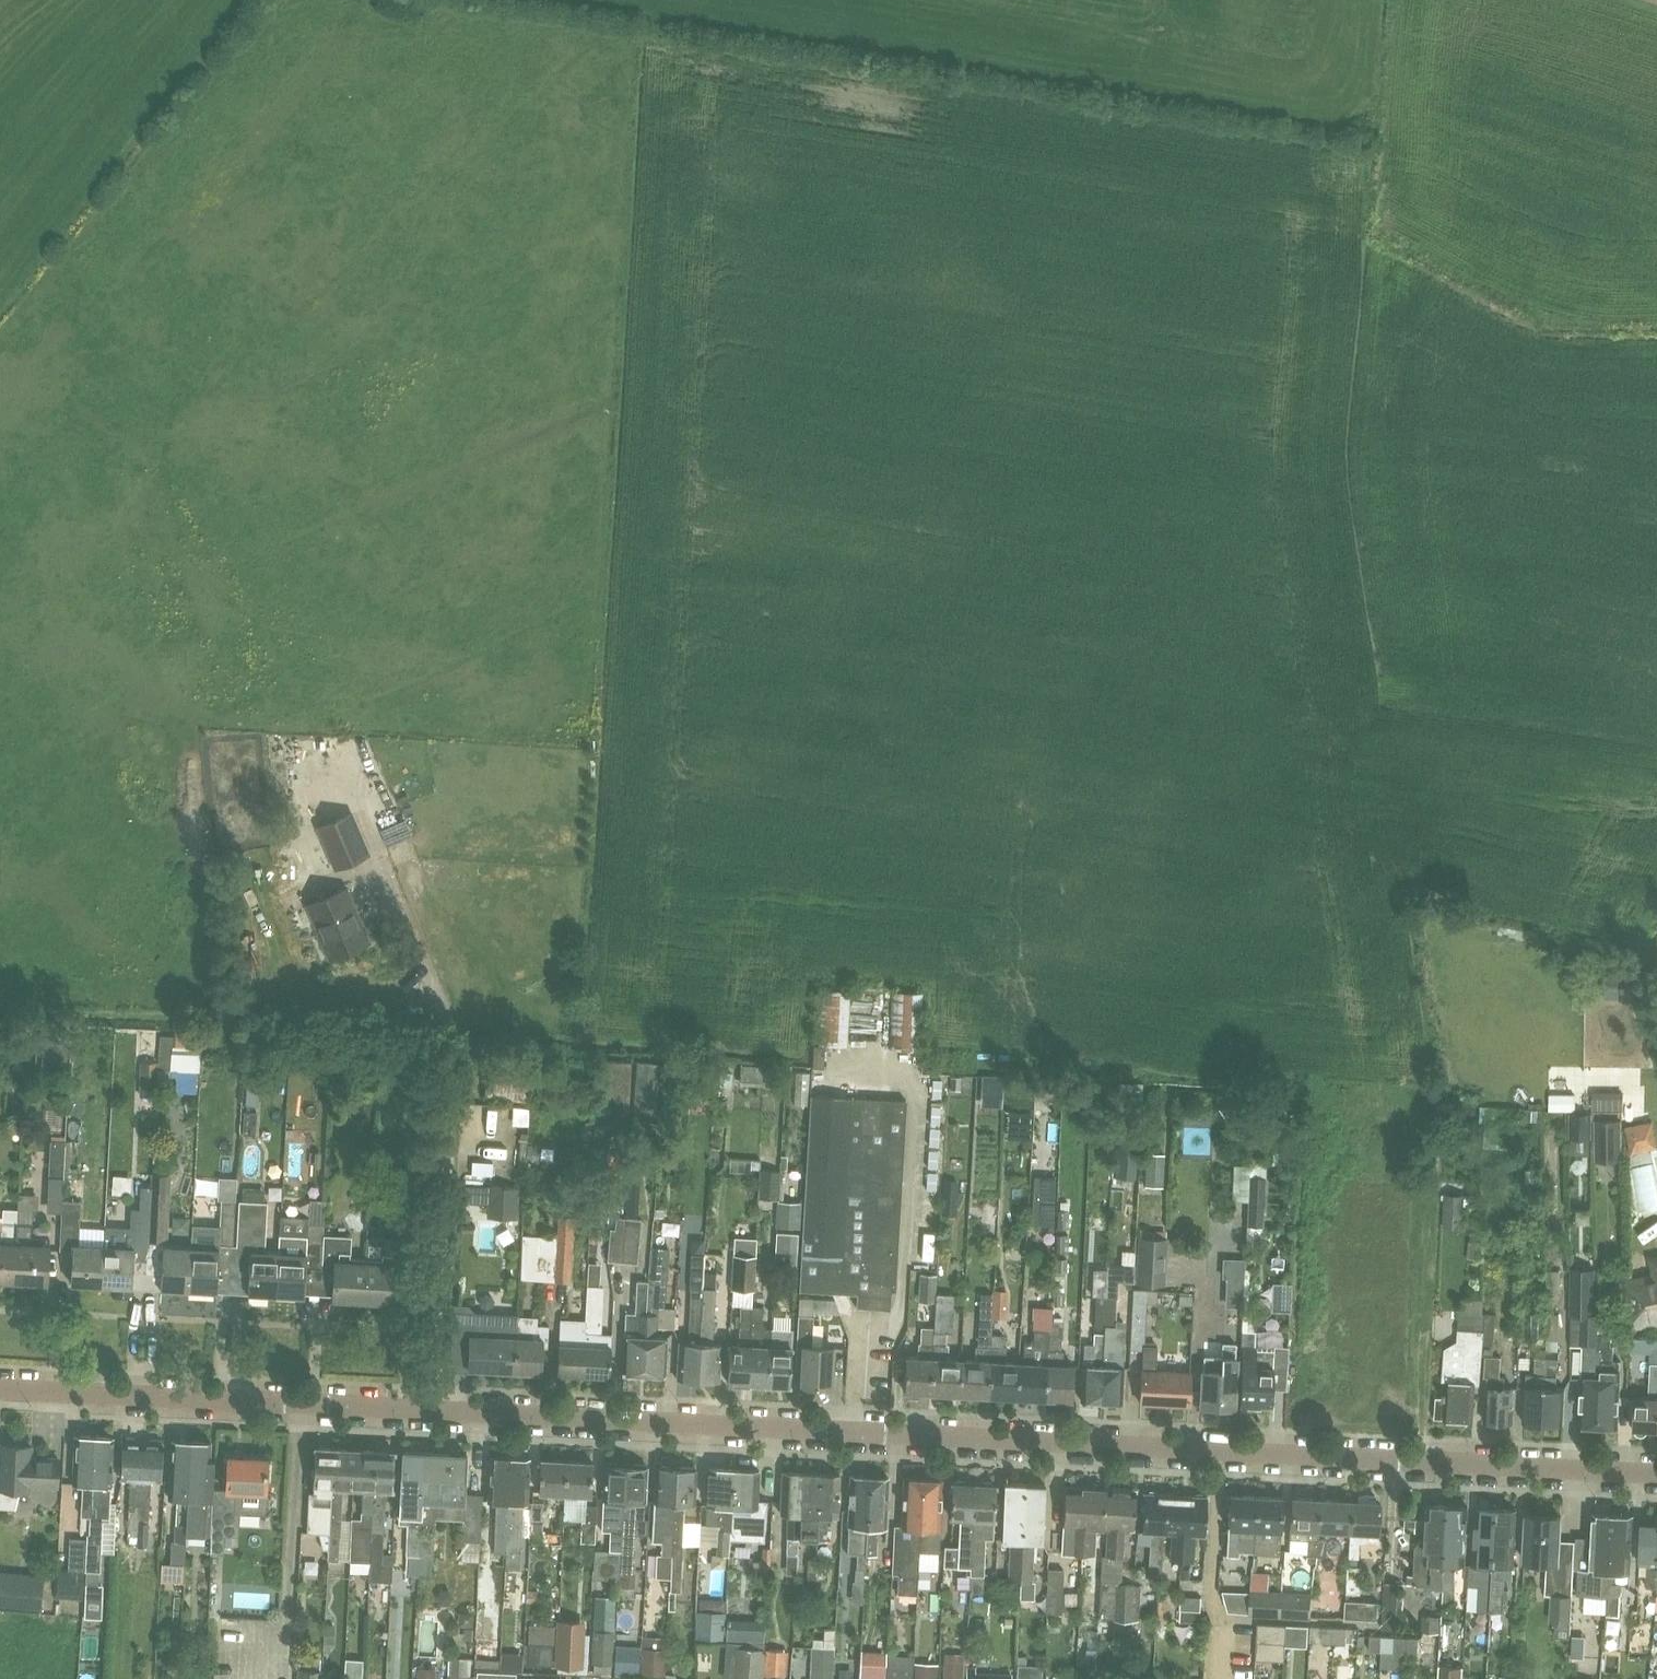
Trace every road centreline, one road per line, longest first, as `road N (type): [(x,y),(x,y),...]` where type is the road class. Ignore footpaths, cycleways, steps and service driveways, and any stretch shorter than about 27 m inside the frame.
road 1 (residential): [(1656,1476),(0,1387)]

